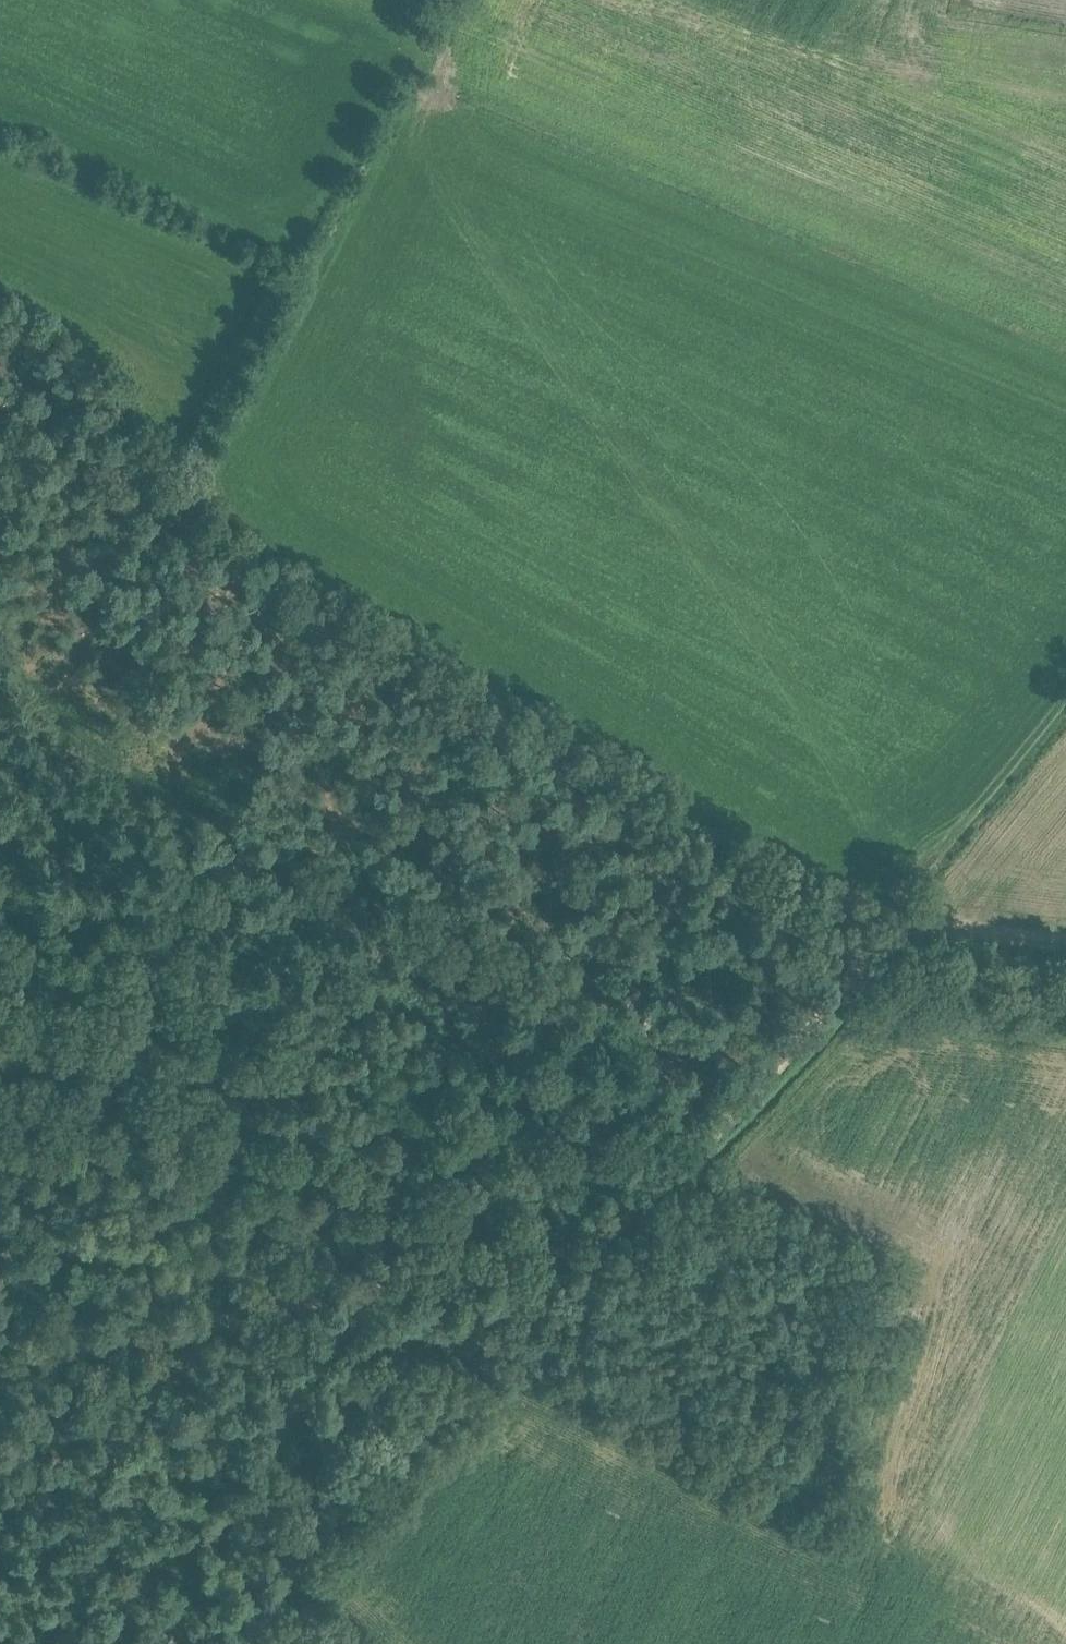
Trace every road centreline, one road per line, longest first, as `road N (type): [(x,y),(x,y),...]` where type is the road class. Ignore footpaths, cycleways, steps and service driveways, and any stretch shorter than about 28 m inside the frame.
road 1 (track): [(0,1365),(550,1259),(593,1243),(633,1220),(698,1154),(886,942),(921,930),(1065,945)]

